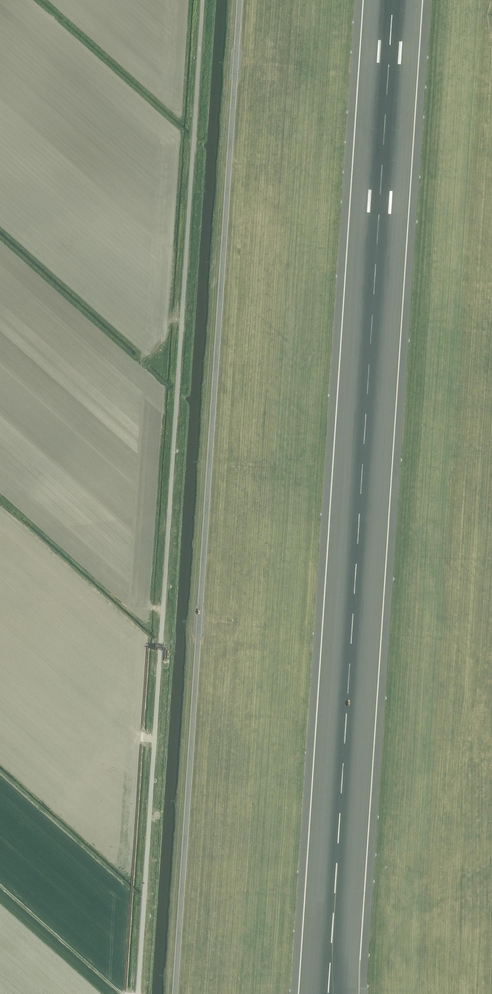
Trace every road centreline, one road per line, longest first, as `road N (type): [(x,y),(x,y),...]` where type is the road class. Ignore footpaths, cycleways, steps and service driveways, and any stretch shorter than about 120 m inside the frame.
road 1 (track): [(124,993),(0,885)]

